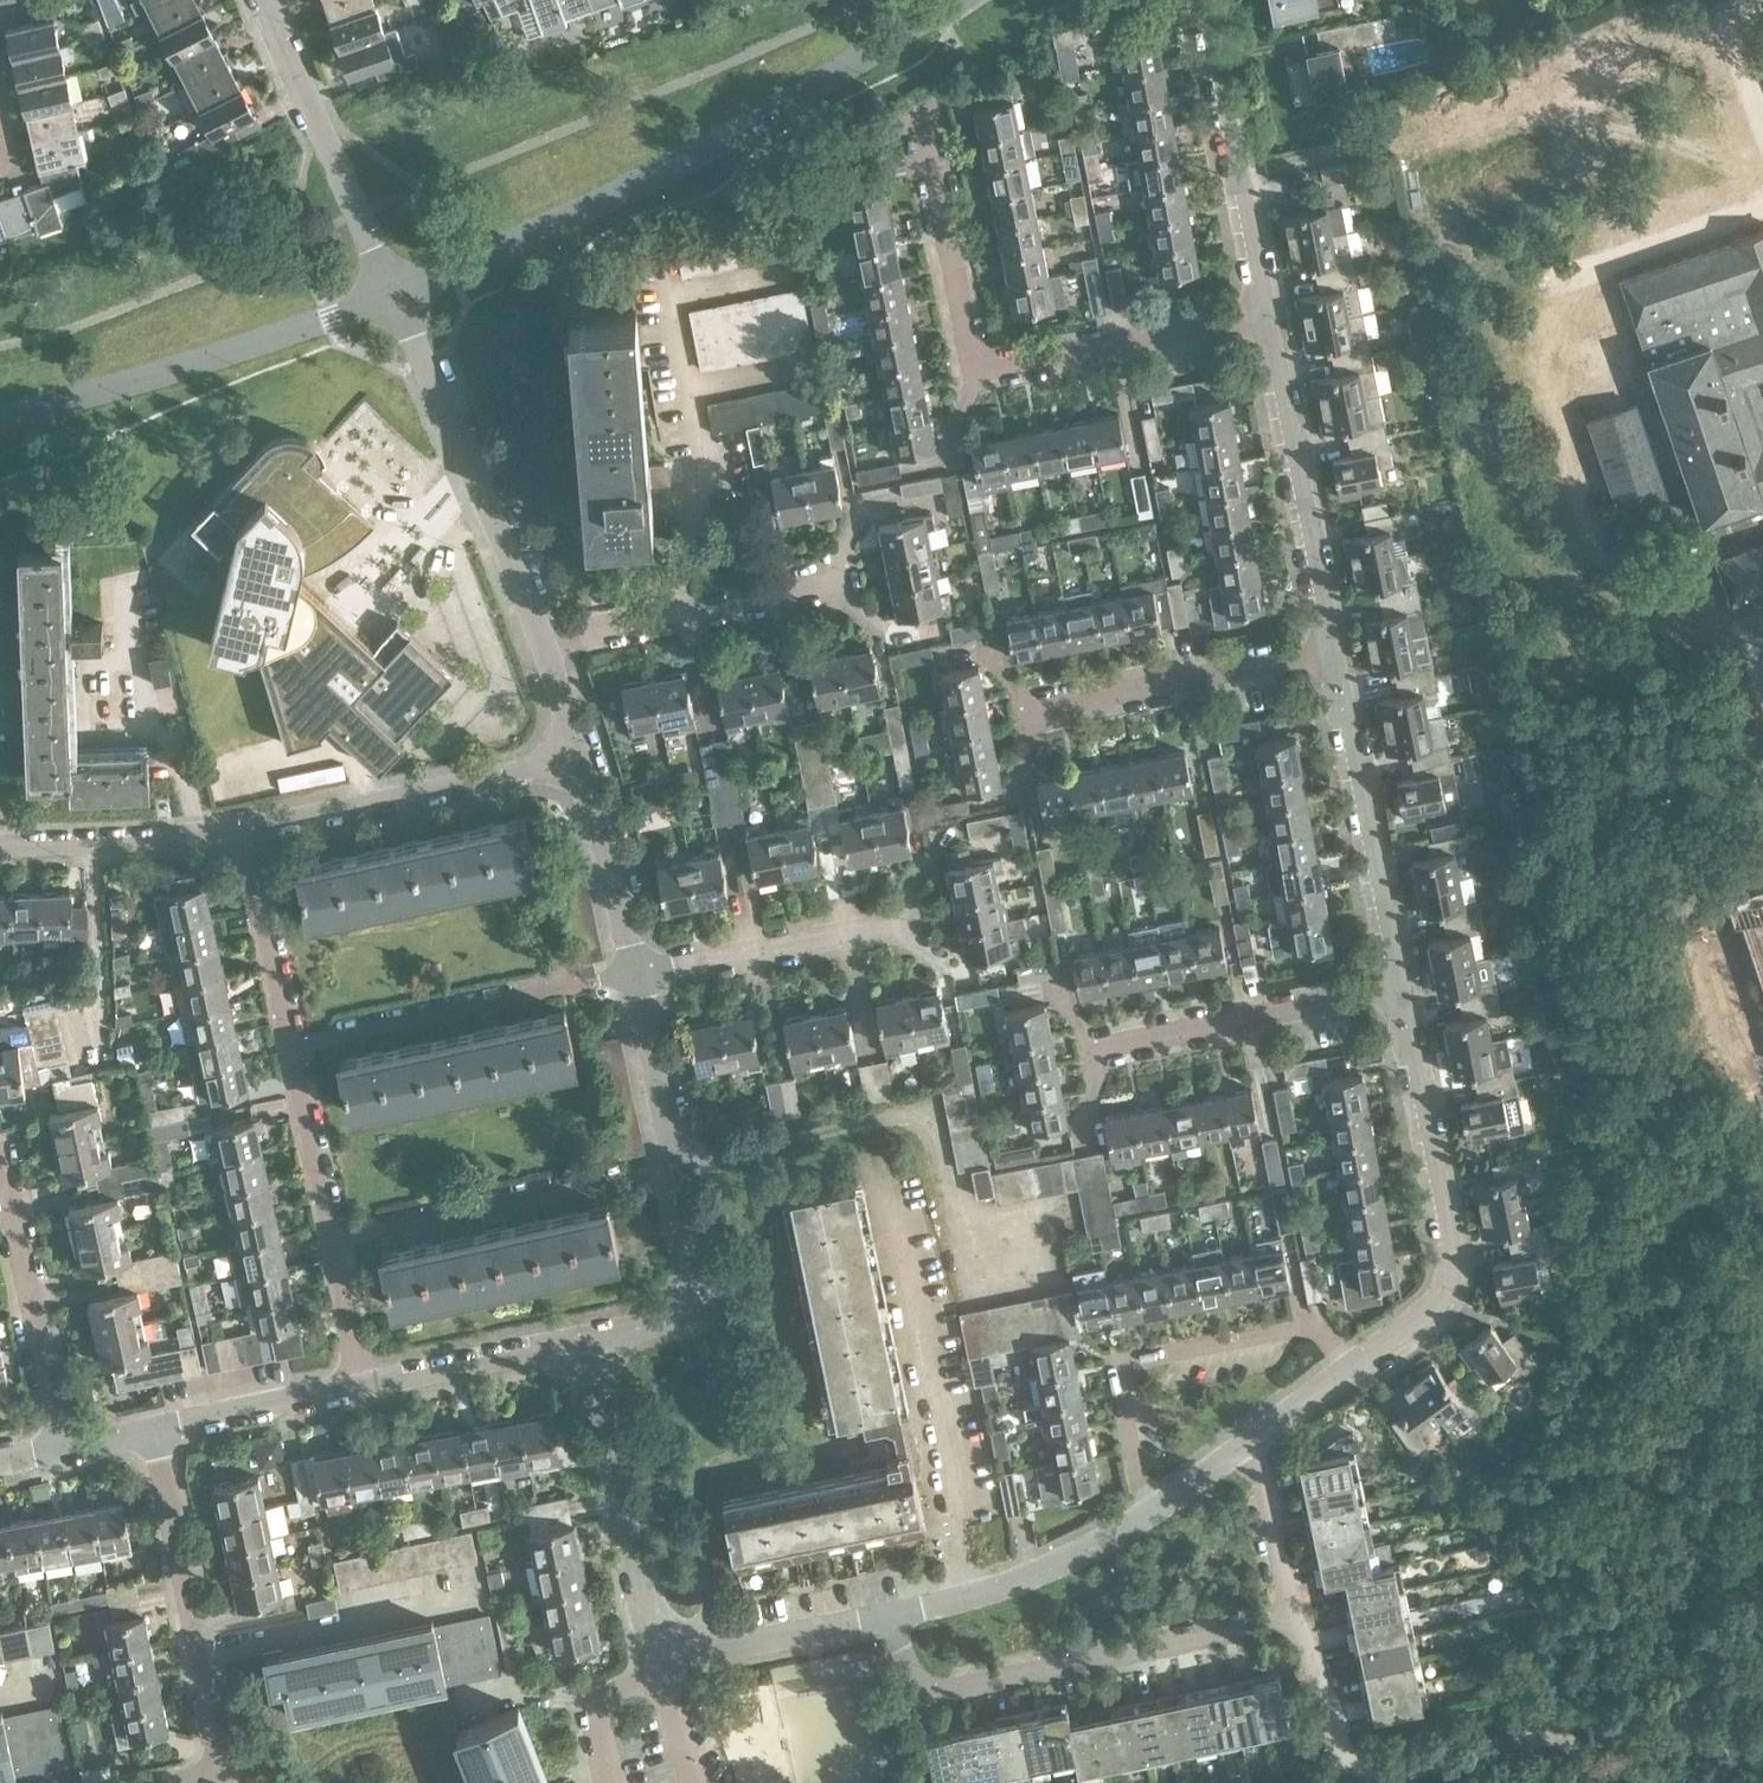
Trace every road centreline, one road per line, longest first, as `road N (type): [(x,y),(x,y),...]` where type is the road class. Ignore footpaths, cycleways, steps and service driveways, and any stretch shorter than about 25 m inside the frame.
road 1 (residential): [(904,1618),(927,1696),(1298,1619),(1252,1434)]
road 2 (tertiary): [(392,293),(633,183),(943,0)]
road 3 (residential): [(1270,315),(992,375),(972,367),(920,113)]
road 4 (track): [(1241,172),(1560,107),(1595,115),(1609,137),(1642,253)]
road 5 (residential): [(1357,1364),(1438,1303),(1453,1262),(1402,988)]
road 6 (tertiary): [(0,408),(392,293)]
road 7 (residential): [(1147,1508),(1120,1365),(1312,1327),(1357,1364)]
road 8 (residential): [(547,643),(392,293)]
road 9 (residential): [(285,1043),(640,971)]
road 10 (residential): [(673,1154),(323,1229)]
road 11 (residential): [(239,832),(577,754)]
road 12 (residential): [(1402,988),(1335,650)]
road 13 (residential): [(1335,650),(1270,315)]
road 14 (residential): [(218,1758),(153,1430)]
road 15 (residential): [(658,1661),(591,1339)]
road 16 (residential): [(1270,315),(1206,0)]
road 17 (residential): [(392,293),(267,0)]
road 18 (residential): [(1029,711),(1335,650)]
road 19 (residential): [(1097,1049),(1402,988)]
road 20 (residential): [(547,643),(840,585)]
road 21 (residential): [(61,1449),(0,1159)]
road 22 (residential): [(904,1618),(1032,1573),(1147,1508)]
road 23 (residential): [(640,971),(898,920)]
road 24 (residential): [(591,1339),(677,1319),(694,1296),(673,1154)]
road 25 (residential): [(673,1154),(925,1103)]
road 26 (residential): [(658,1661),(904,1618)]
road 27 (residential): [(0,848),(239,832)]
road 28 (residential): [(361,1386),(591,1339)]
road 29 (residential): [(640,971),(577,754)]
road 30 (residential): [(285,1043),(239,832)]
road 31 (residential): [(153,1430),(361,1386)]
road 32 (residential): [(323,1229),(285,1043)]
road 33 (residential): [(673,1154),(640,971)]
road 34 (residential): [(361,1386),(323,1229)]
road 35 (residential): [(658,1661),(599,1710),(615,1782)]
road 36 (residential): [(1147,1508),(1252,1434)]
road 37 (residential): [(698,1782),(658,1661)]
road 38 (residential): [(1252,1434),(1357,1364)]

